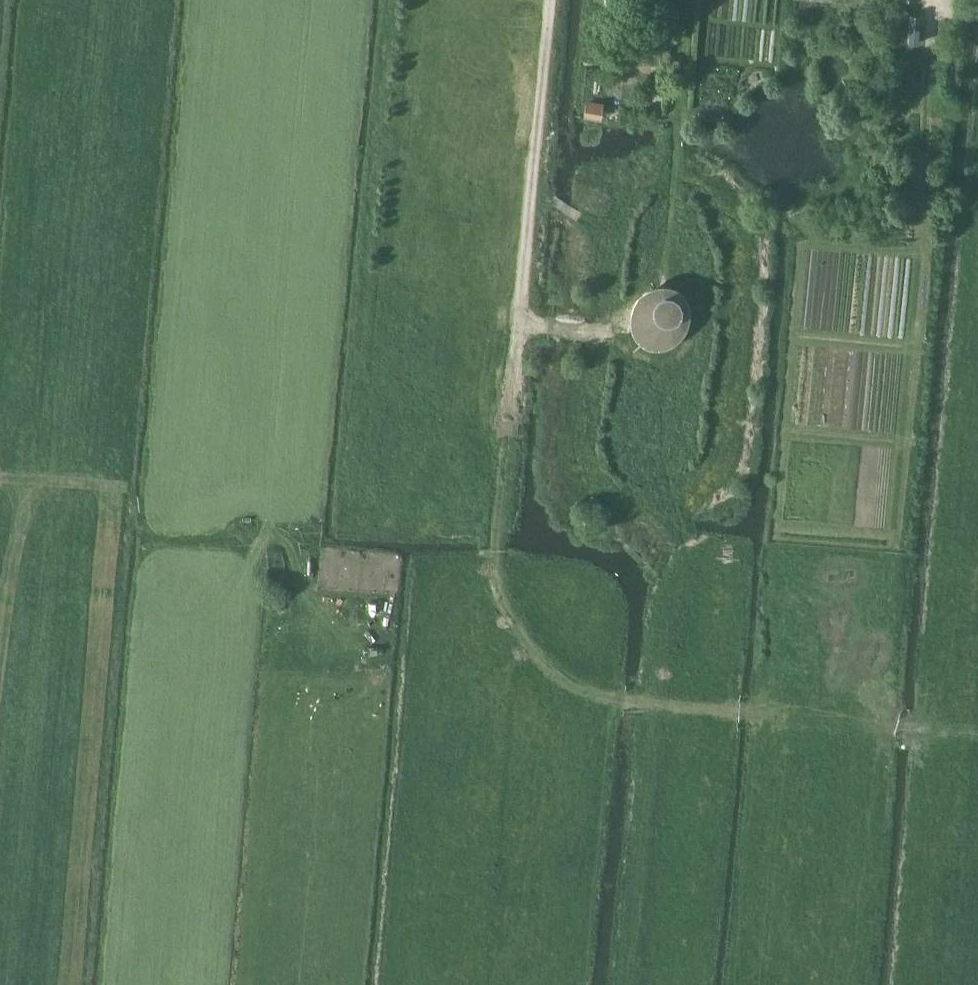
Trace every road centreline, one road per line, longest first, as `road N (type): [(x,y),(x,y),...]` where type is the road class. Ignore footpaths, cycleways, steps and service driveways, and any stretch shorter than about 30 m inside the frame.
road 1 (track): [(920,730),(622,699),(574,681),(508,622),(494,573),(552,0)]

